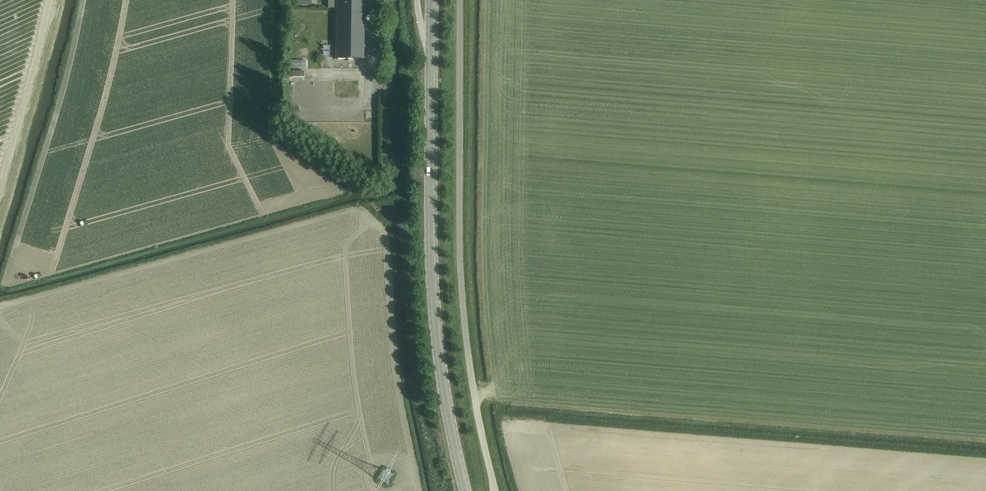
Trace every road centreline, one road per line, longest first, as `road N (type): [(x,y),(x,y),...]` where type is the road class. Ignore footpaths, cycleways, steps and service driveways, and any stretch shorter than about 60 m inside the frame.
road 1 (secondary): [(466,490),(434,309),(431,0)]

